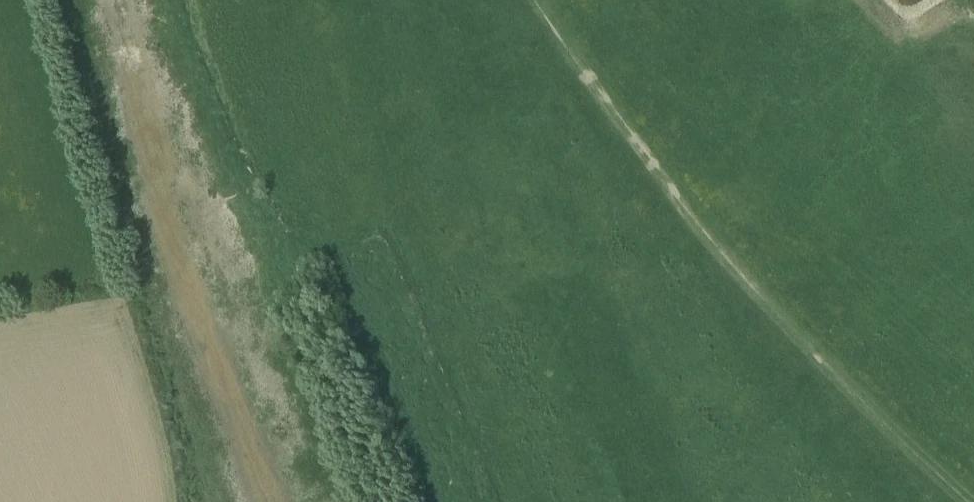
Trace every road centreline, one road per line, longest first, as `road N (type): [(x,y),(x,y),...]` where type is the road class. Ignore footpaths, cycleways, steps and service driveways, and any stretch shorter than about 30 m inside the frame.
road 1 (track): [(953,501),(693,221),(541,0)]

